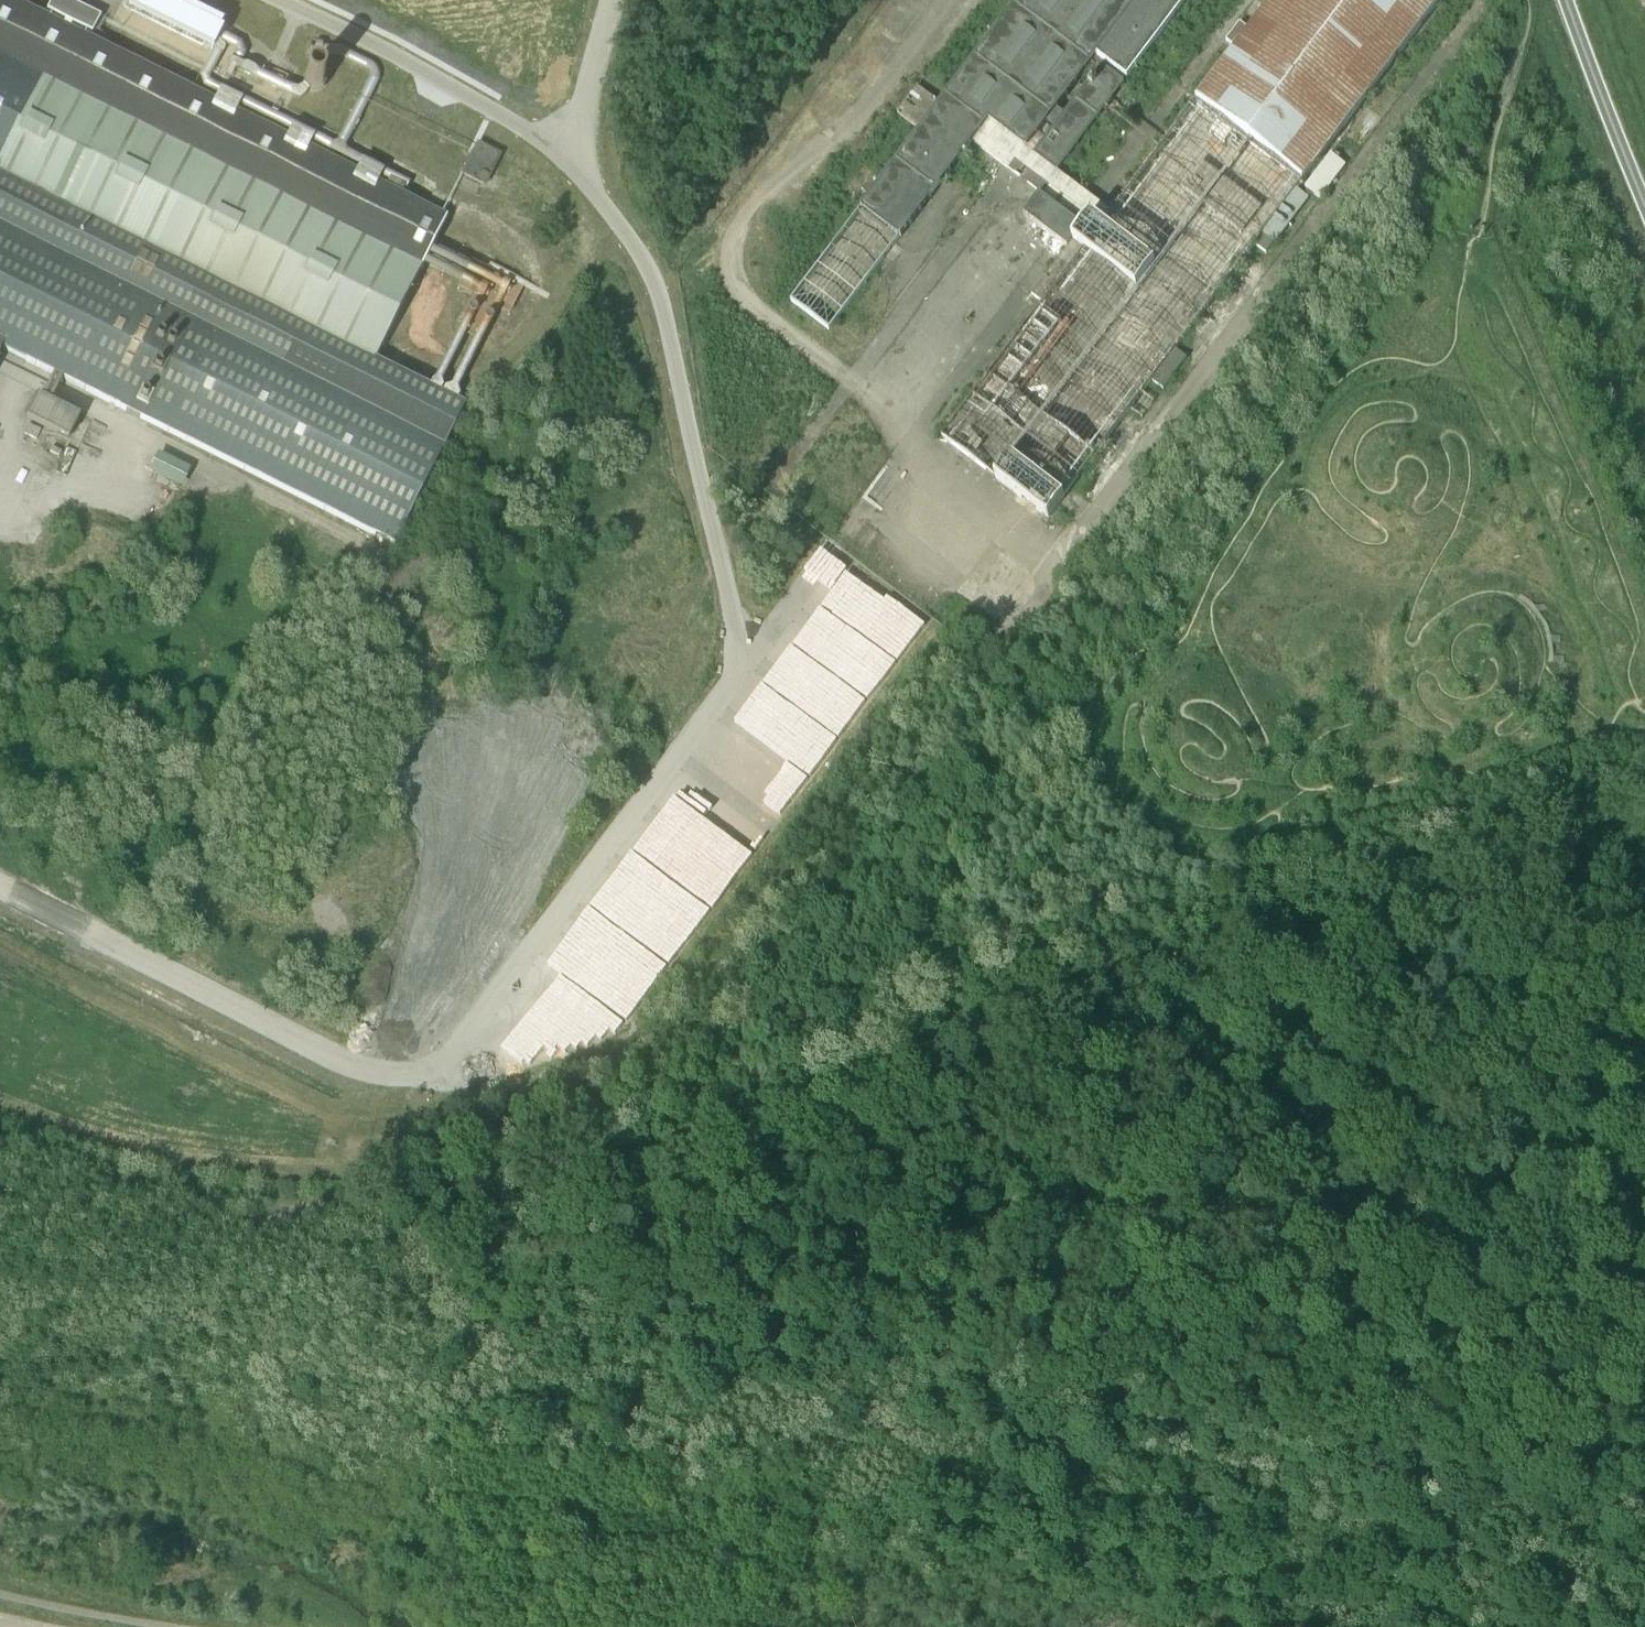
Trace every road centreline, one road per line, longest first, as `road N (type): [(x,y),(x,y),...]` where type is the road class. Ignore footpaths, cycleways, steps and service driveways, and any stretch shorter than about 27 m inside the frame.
road 1 (trunk): [(1564,0),(1644,199)]

